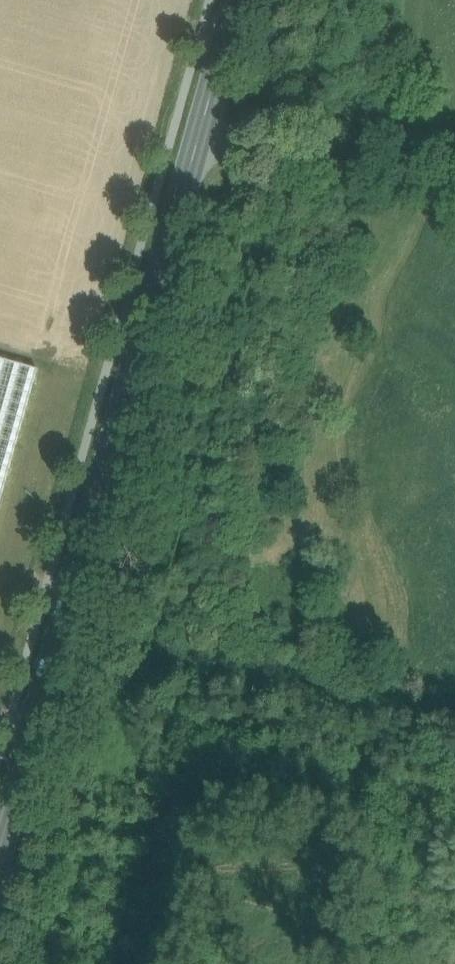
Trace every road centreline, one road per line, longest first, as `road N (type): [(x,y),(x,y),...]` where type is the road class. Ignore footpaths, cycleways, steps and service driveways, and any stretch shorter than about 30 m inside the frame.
road 1 (primary): [(0,875),(245,0)]

